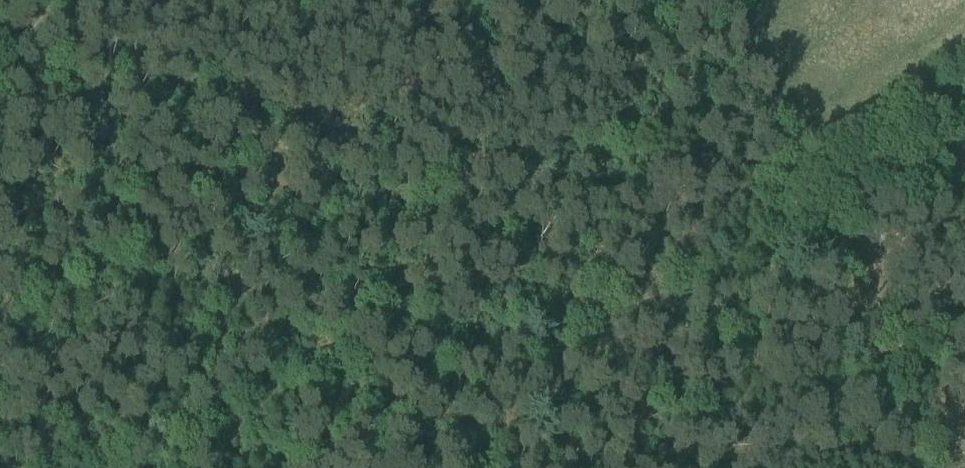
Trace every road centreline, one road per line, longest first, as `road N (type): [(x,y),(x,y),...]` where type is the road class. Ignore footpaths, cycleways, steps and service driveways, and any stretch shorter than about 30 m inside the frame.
road 1 (track): [(722,0),(929,467)]

